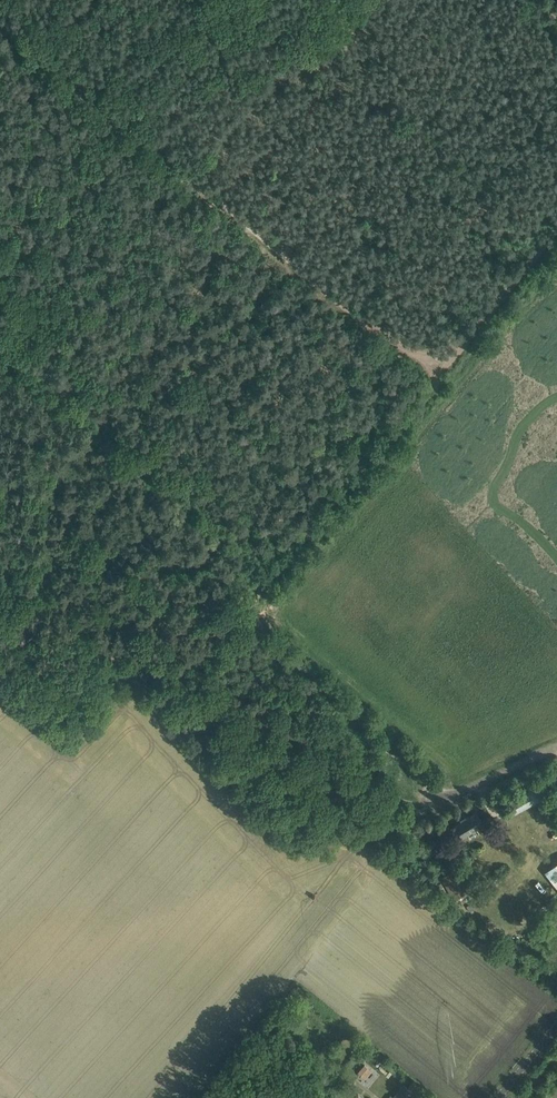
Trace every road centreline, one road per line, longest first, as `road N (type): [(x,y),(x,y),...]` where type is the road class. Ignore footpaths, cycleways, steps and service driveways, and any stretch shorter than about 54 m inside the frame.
road 1 (track): [(441,379),(0,32)]
road 2 (track): [(556,238),(275,570)]
road 3 (unclassified): [(373,826),(556,749)]

